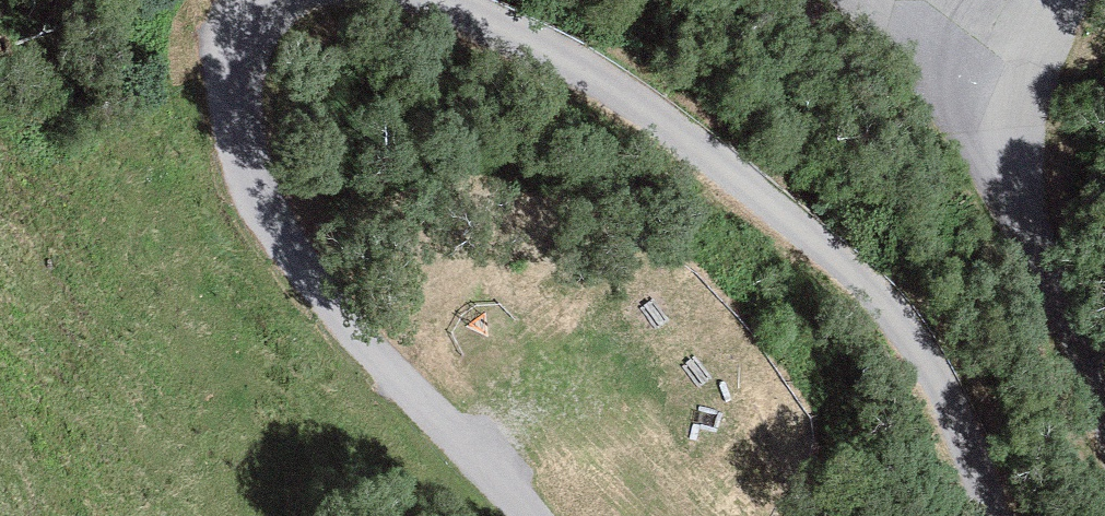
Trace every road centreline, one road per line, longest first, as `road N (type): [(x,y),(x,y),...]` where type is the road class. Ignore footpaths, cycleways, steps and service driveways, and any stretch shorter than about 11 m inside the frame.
road 1 (unclassified): [(473,0),(691,137),(790,207),(872,282),(925,359),(988,515)]
road 2 (unclassified): [(540,515),(507,468),(314,277),(270,210),(231,81),(238,25),(251,0)]
road 3 (unclassified): [(1104,407),(1039,250),(1018,161),(1035,70),(1074,0)]

